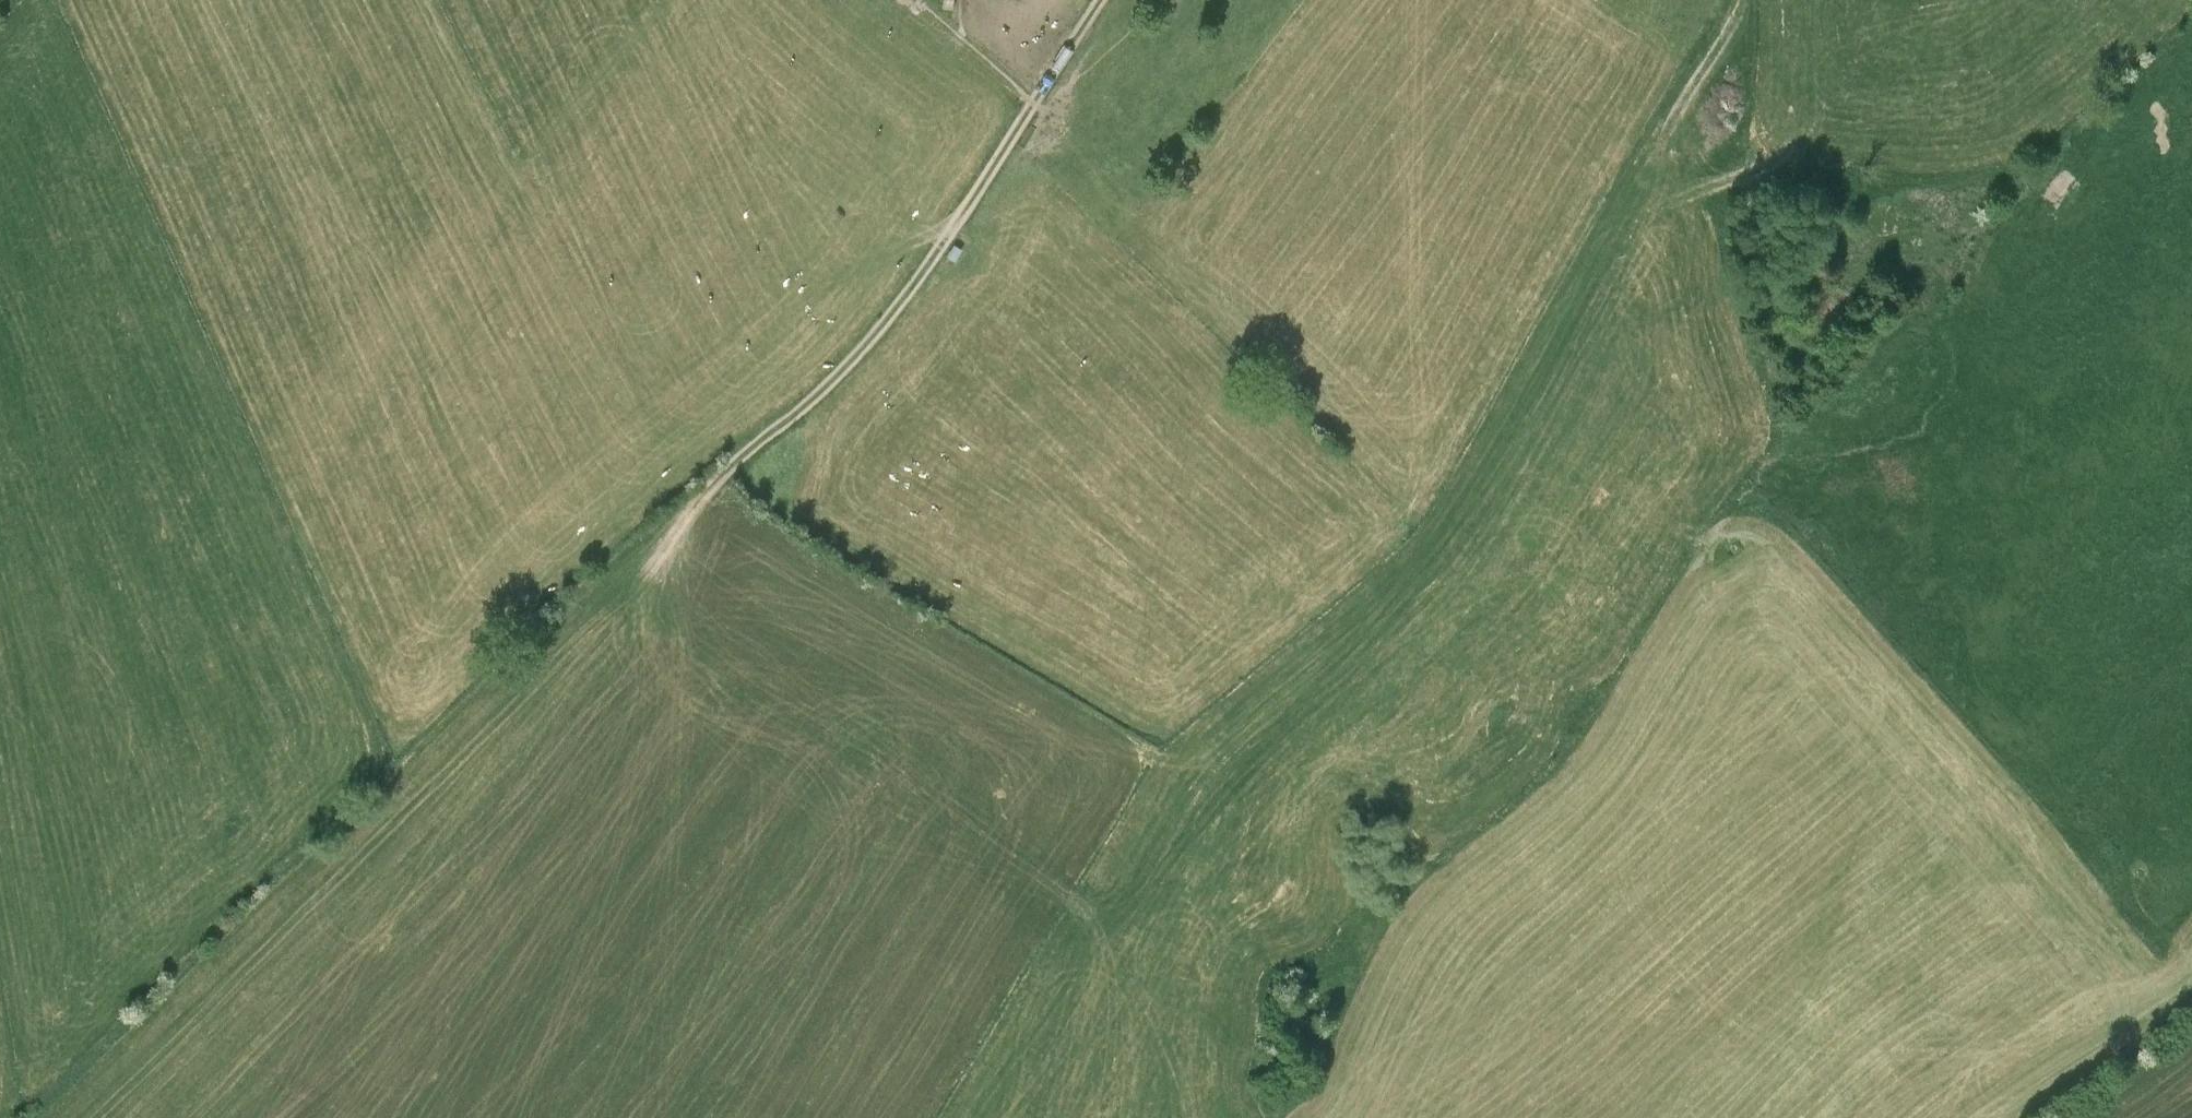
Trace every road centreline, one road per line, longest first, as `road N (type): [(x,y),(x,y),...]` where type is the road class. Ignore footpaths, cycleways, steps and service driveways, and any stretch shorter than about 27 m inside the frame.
road 1 (track): [(1101,0),(888,319),(713,486)]

